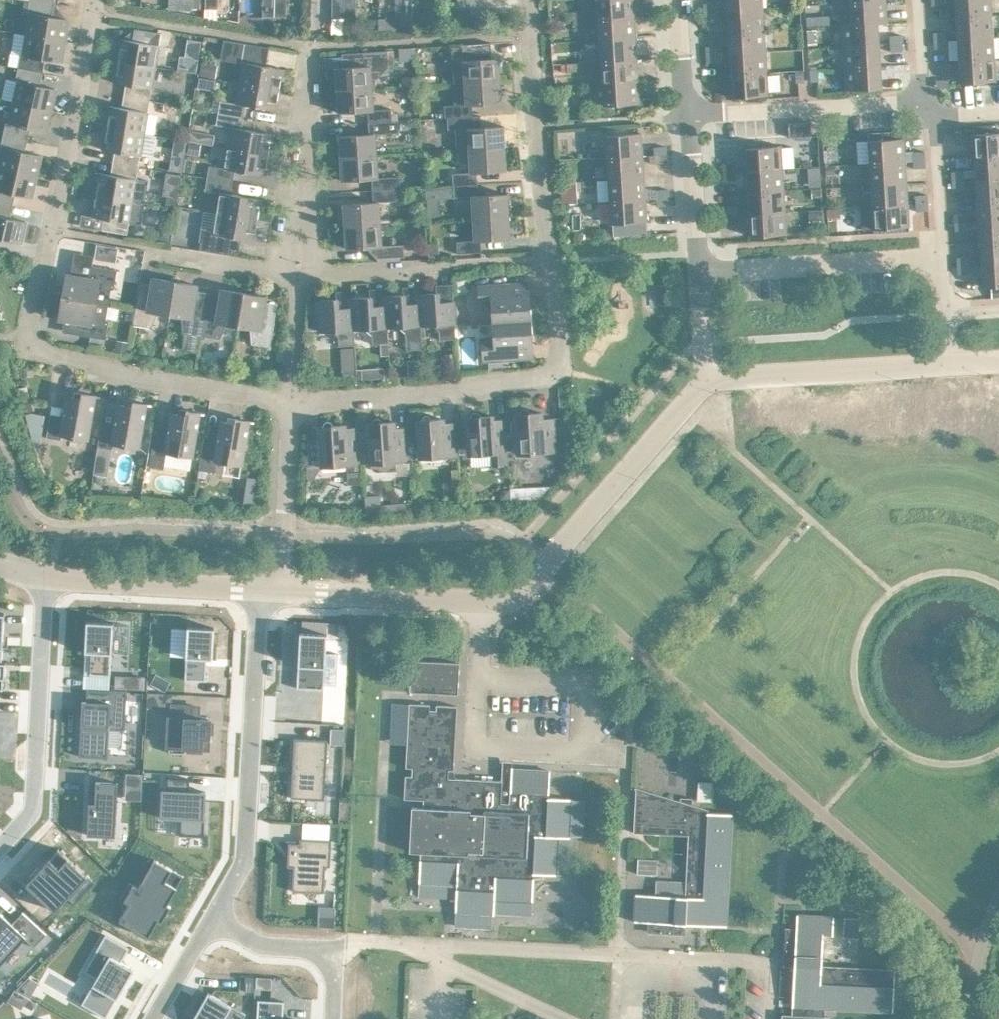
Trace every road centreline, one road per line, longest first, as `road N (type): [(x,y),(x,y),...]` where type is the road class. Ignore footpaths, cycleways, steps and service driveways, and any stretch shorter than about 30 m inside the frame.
road 1 (residential): [(292,397),(30,348),(91,0)]
road 2 (residential): [(292,397),(464,388),(547,370),(562,352),(549,257)]
road 3 (residential): [(213,923),(243,855),(258,585)]
road 4 (residential): [(477,673),(586,676),(584,746),(475,744),(476,699)]
road 5 (residential): [(707,372),(545,562),(514,591),(479,594)]
road 6 (residential): [(44,571),(44,779),(39,801),(0,845)]
road 7 (residential): [(549,257),(531,0)]
road 8 (residential): [(298,274),(549,257)]
road 9 (residential): [(954,357),(707,372)]
road 10 (residential): [(695,250),(734,266),(937,259)]
road 11 (residential): [(688,115),(930,101)]
road 12 (residential): [(298,274),(309,40)]
road 13 (residential): [(258,585),(44,571)]
road 14 (residential): [(768,1018),(771,962),(618,949)]
road 15 (residential): [(618,949),(418,938)]
road 16 (residential): [(479,594),(282,586)]
road 17 (residential): [(282,586),(292,397)]
road 18 (residential): [(418,938),(574,1018)]
road 19 (residential): [(937,259),(930,101)]
road 20 (residential): [(148,252),(298,274)]
road 21 (residential): [(695,250),(549,257)]
road 22 (residential): [(695,250),(688,115)]
road 23 (residential): [(334,942),(278,940),(213,923)]
road 24 (residential): [(292,397),(298,274)]
road 25 (residential): [(707,372),(695,250)]

